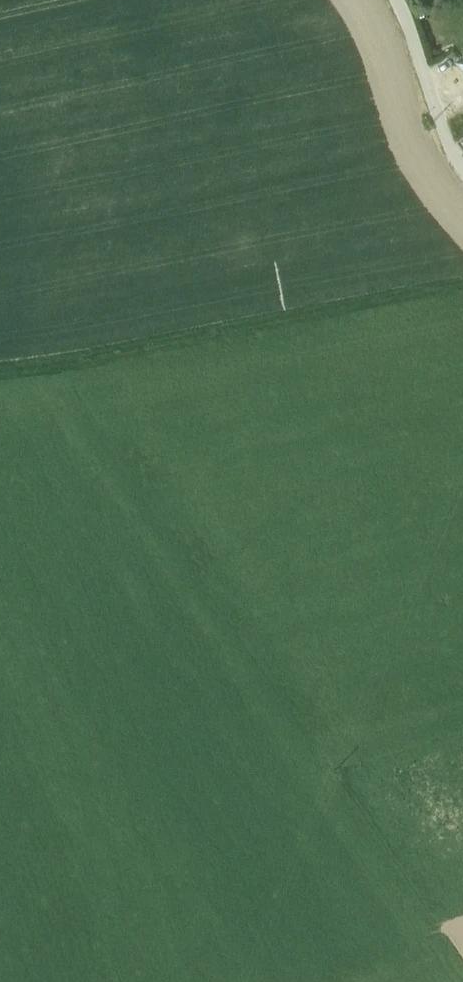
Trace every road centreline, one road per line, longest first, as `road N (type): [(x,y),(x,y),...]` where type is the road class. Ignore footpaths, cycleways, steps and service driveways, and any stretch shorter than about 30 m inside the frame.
road 1 (unclassified): [(462,166),(448,149),(446,117),(400,0)]

